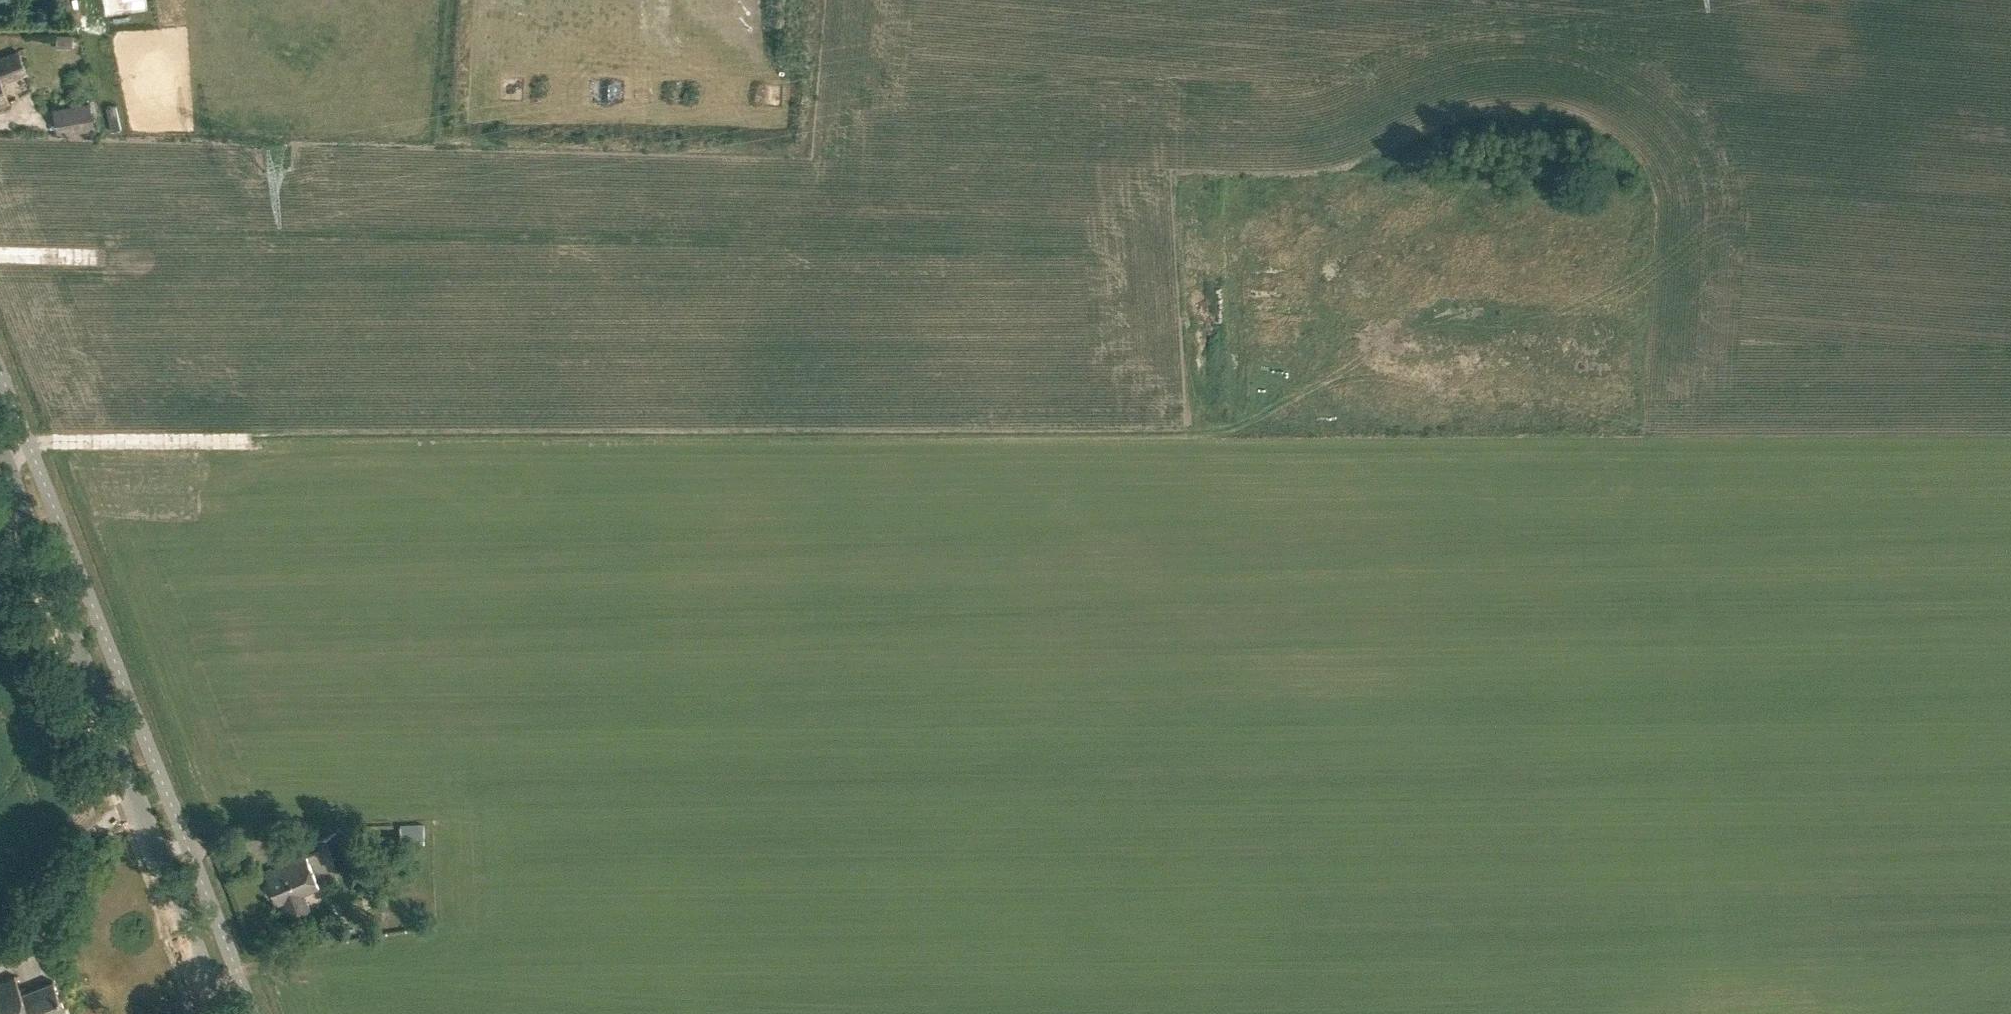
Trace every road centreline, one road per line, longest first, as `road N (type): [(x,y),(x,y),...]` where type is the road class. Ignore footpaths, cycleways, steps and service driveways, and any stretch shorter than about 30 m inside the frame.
road 1 (unclassified): [(218,1013),(0,458)]
road 2 (track): [(0,457),(51,441),(247,440)]

